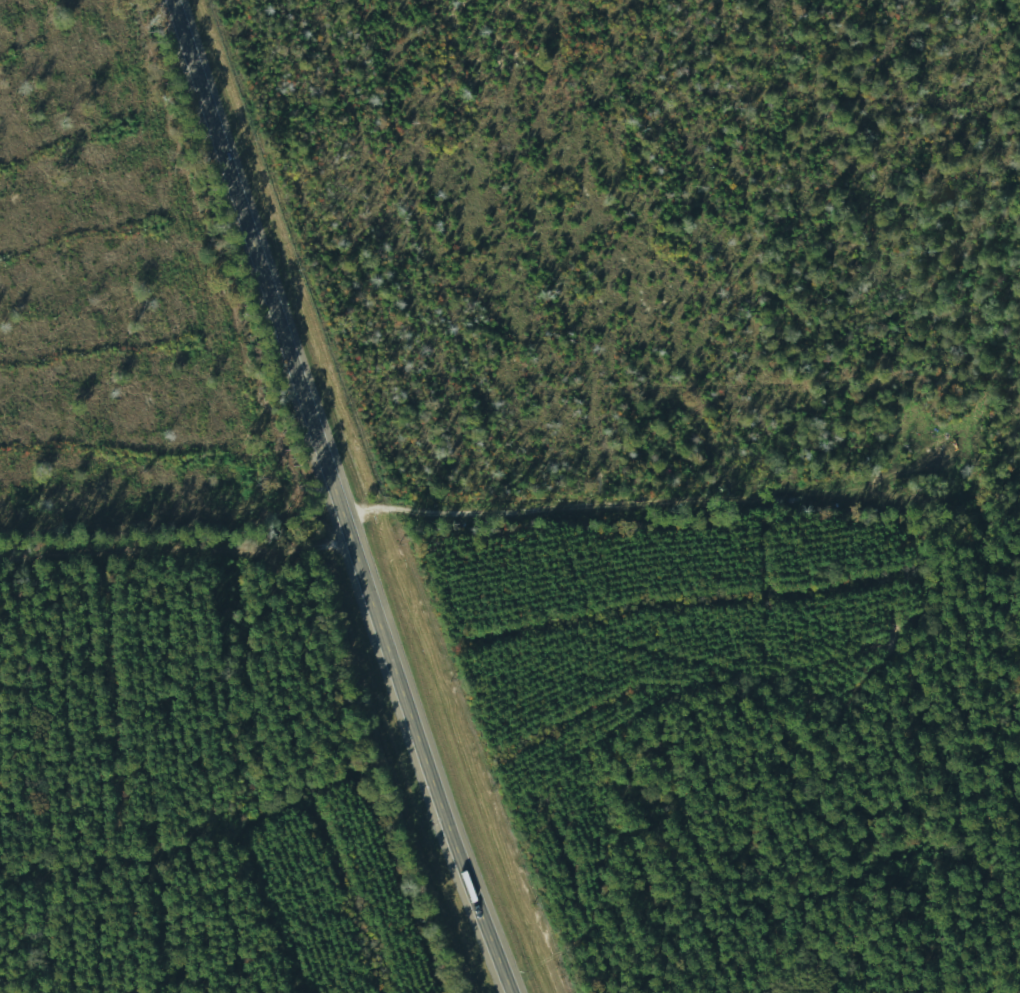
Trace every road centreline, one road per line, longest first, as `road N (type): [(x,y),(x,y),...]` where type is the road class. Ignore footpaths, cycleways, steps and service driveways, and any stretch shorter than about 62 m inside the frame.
road 1 (primary): [(511,992),(457,859),(174,0)]
road 2 (track): [(0,538),(354,546)]

